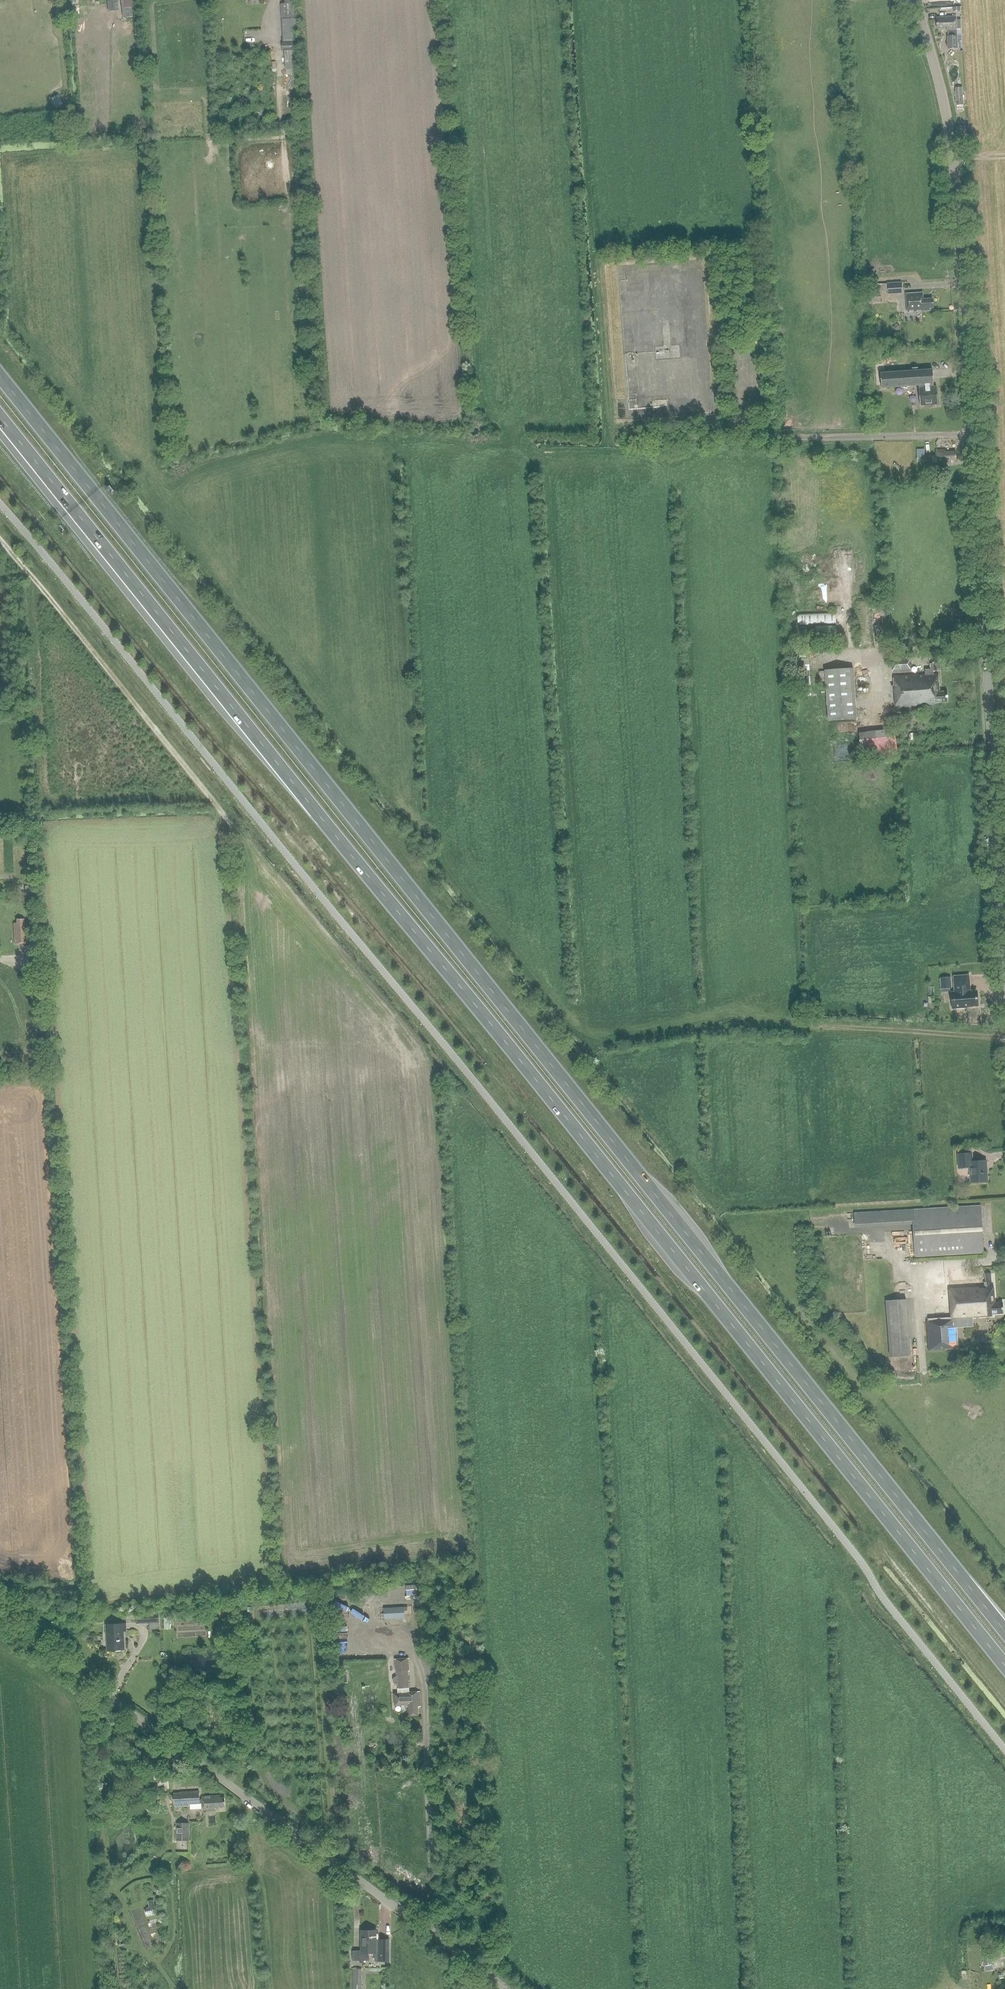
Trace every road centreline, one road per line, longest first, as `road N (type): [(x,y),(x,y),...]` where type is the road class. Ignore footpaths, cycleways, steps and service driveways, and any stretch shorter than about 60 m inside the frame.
road 1 (trunk): [(1004,1631),(0,377)]
road 2 (trunk): [(0,418),(1004,1666)]
road 3 (tertiary): [(1004,942),(954,170),(915,0)]
road 4 (tertiary): [(510,1988),(0,1618)]
road 5 (track): [(0,542),(230,825)]

